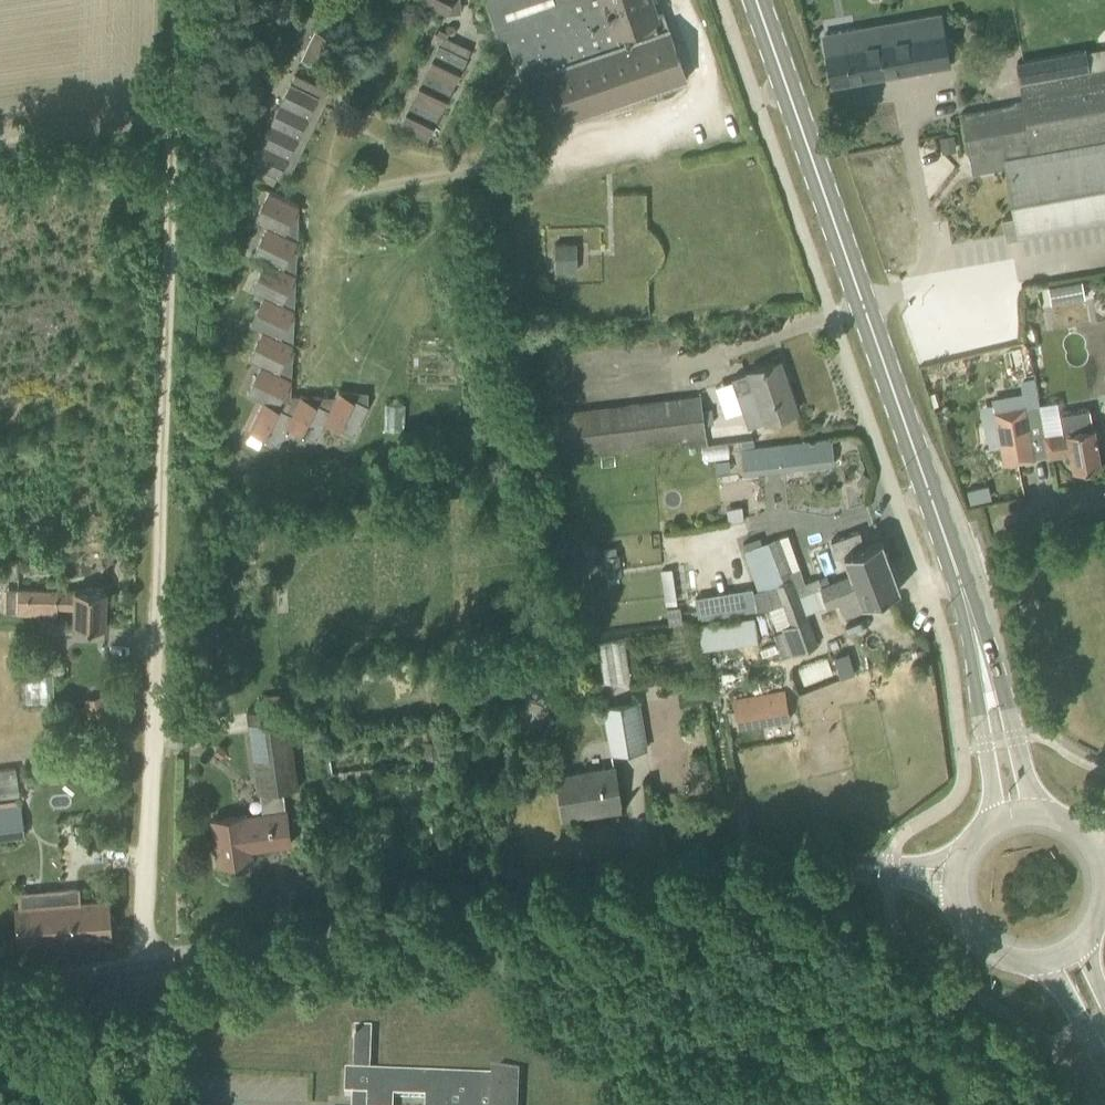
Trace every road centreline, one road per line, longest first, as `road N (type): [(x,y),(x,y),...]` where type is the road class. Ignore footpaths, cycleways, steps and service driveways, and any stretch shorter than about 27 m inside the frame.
road 1 (track): [(185,0),(137,968)]
road 2 (unclassified): [(137,968),(842,865)]
road 3 (primary): [(980,644),(757,0)]
road 4 (primary): [(1040,814),(980,644)]
road 5 (primary): [(980,644),(993,823)]
road 6 (unclassified): [(0,992),(137,968)]
road 7 (residential): [(133,1104),(137,968)]
road 8 (primary): [(957,893),(980,940),(1003,955),(1042,959)]

